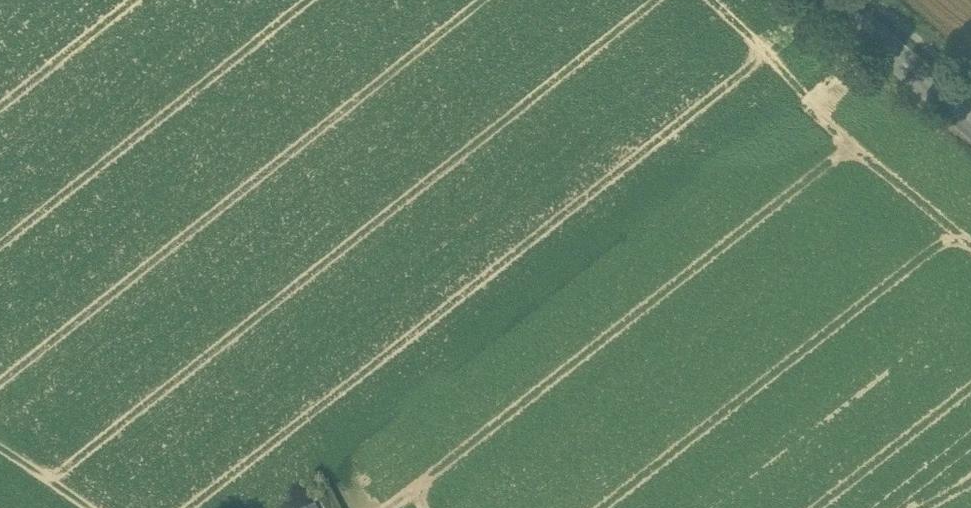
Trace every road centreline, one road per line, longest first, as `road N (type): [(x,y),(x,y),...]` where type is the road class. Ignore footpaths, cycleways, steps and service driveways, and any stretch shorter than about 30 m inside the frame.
road 1 (secondary): [(970,119),(839,0)]

